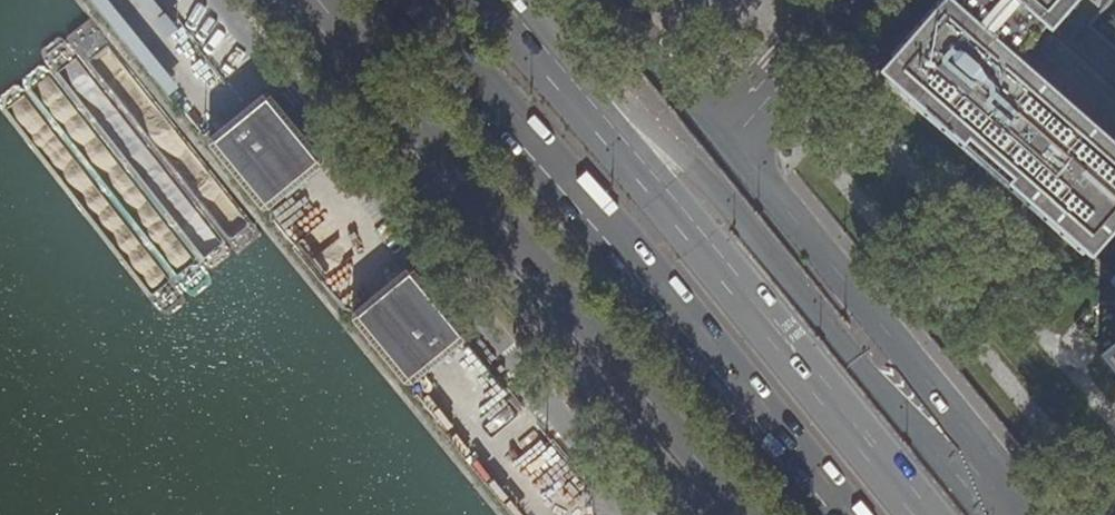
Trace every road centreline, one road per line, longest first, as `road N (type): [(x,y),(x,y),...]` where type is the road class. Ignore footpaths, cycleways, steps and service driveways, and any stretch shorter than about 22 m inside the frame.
road 1 (primary): [(996,514),(614,95),(525,32)]
road 2 (primary): [(403,0),(836,514)]
road 3 (primary): [(320,0),(740,514)]
road 4 (primary): [(921,514),(525,32)]
road 5 (unclassified): [(1011,514),(966,433),(729,140)]
road 6 (residential): [(729,140),(851,0)]
road 7 (unclassified): [(729,140),(612,0)]

